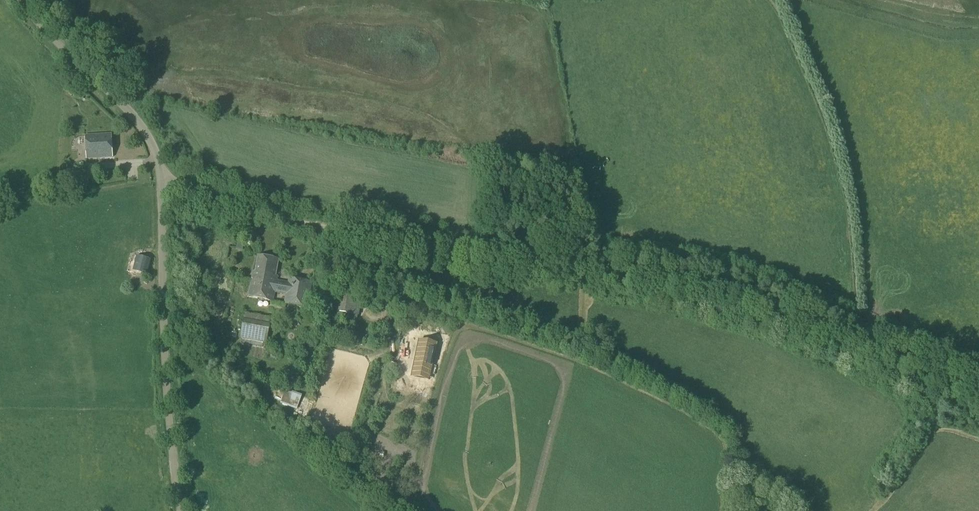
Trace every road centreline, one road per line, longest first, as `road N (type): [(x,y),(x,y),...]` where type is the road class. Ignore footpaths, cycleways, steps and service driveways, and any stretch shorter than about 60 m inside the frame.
road 1 (unclassified): [(181,510),(157,156),(132,114),(21,0)]
road 2 (track): [(860,340),(703,284),(323,228)]
road 3 (track): [(323,228),(227,204),(159,175)]
road 4 (track): [(978,392),(860,340)]

